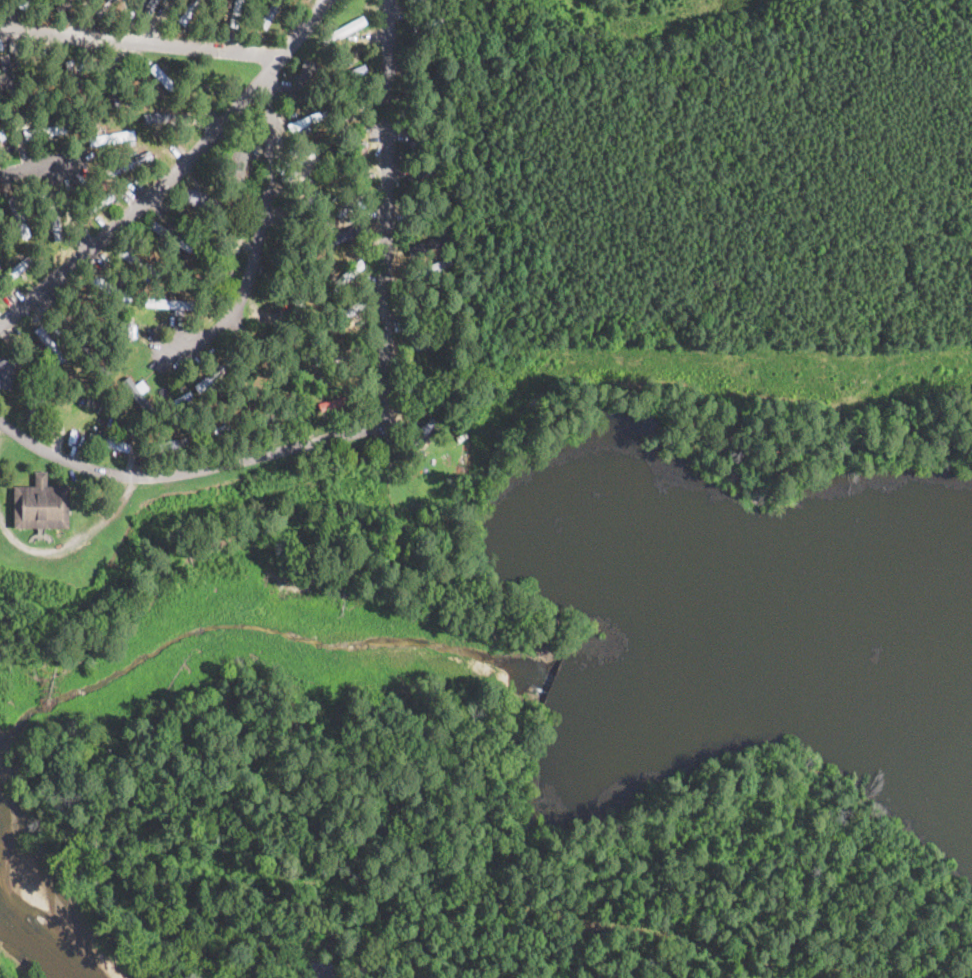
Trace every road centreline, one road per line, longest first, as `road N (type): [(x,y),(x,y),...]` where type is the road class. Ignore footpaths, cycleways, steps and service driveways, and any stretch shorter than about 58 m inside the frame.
road 1 (residential): [(333,0),(191,158),(0,325)]
road 2 (residential): [(0,418),(80,466),(145,480),(349,429),(372,417),(388,360)]
road 3 (residential): [(388,0),(388,360)]
road 4 (residential): [(276,67),(266,205),(247,290),(221,328),(170,351)]
road 5 (residential): [(276,67),(243,51),(0,29)]

